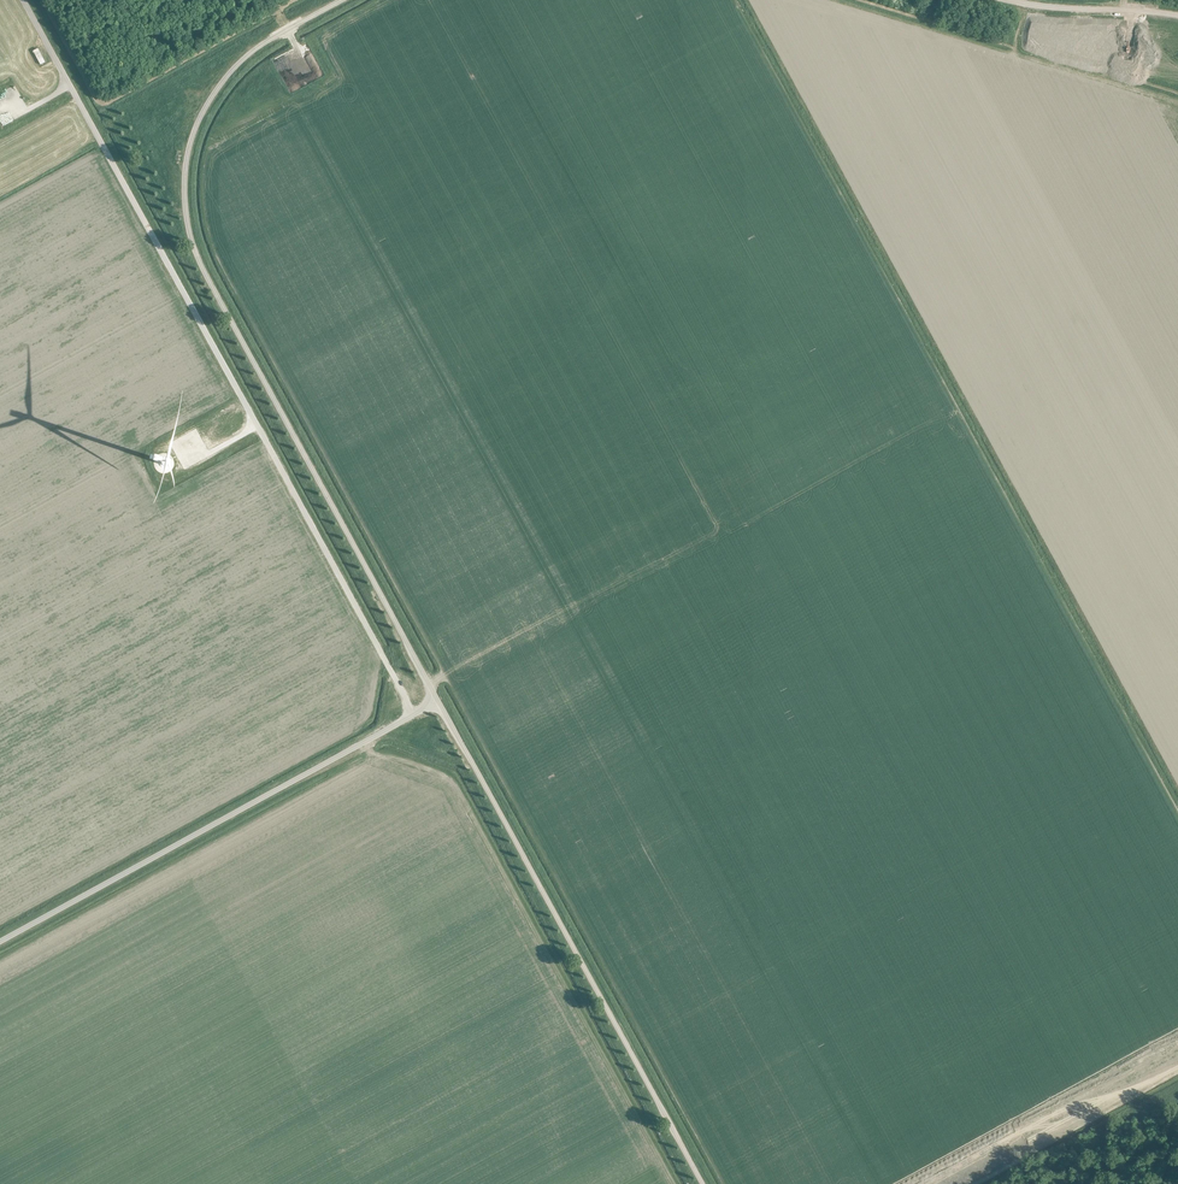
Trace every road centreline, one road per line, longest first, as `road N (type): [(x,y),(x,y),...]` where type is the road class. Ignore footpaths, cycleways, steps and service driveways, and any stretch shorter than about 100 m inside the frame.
road 1 (unclassified): [(701,1183),(190,238),(187,161),(209,98),(246,55),(339,0)]
road 2 (unclassified): [(1177,15),(1007,0)]

